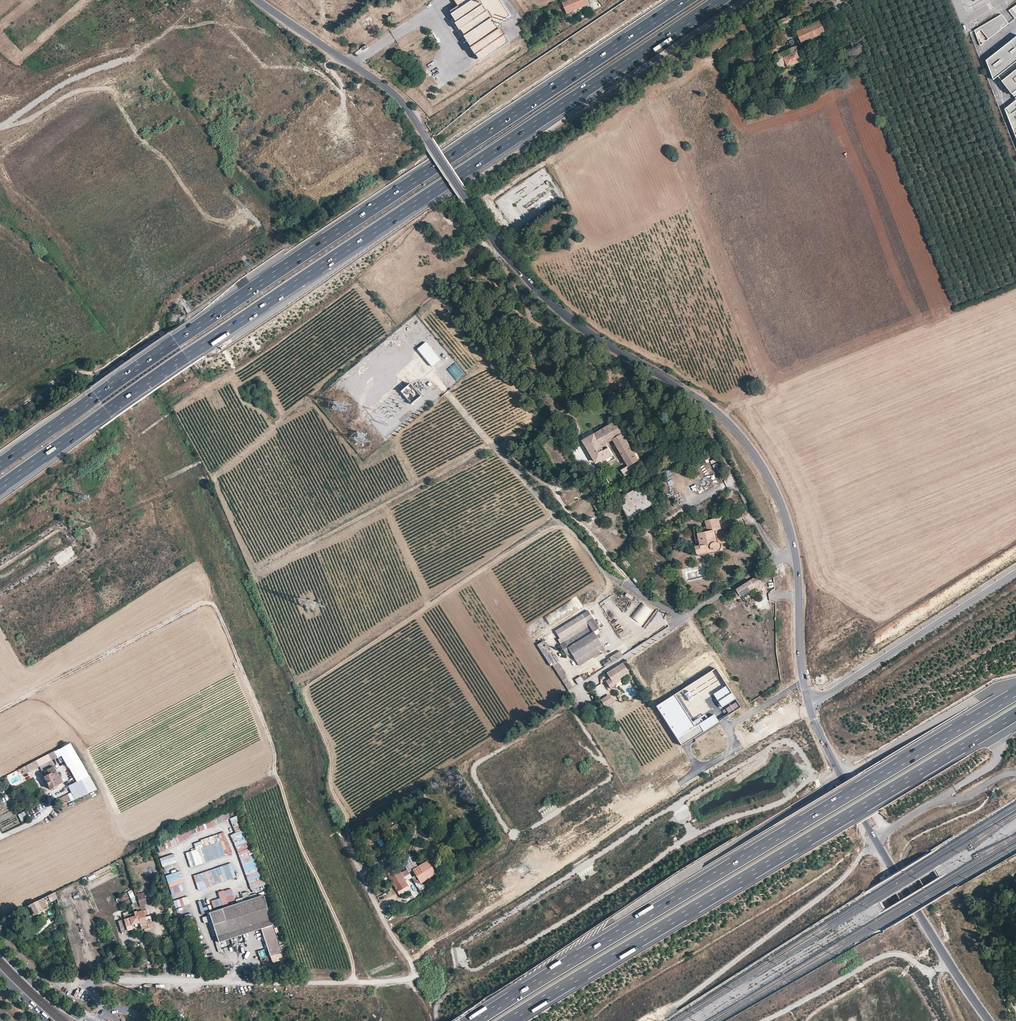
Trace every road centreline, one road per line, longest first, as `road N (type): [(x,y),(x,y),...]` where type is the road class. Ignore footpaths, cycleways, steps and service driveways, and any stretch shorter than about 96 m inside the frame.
road 1 (motorway): [(0,487),(720,0)]
road 2 (motorway): [(685,0),(0,465)]
road 3 (motorway): [(1015,694),(475,1020)]
road 4 (motorway): [(508,1020),(1015,714)]
road 5 (residential): [(989,1020),(885,857),(809,704)]
road 6 (unclassified): [(109,1009),(93,997),(92,983),(417,978)]
road 7 (unclassified): [(447,393),(606,573),(684,618)]
road 8 (tertiary): [(698,395),(573,322),(501,251),(471,204)]
road 9 (residential): [(417,978),(345,842),(349,828),(462,759)]
road 10 (tertiary): [(1015,572),(809,704)]
road 11 (tertiary): [(428,138),(387,86),(257,0)]
road 12 (tertiary): [(795,553),(755,456),(698,395)]
road 13 (residential): [(778,558),(698,395)]
road 14 (unclassified): [(684,618),(750,714),(803,683)]
road 15 (residential): [(569,694),(684,618)]
road 16 (track): [(967,35),(1015,164)]
road 17 (tertiary): [(803,683),(795,553)]

